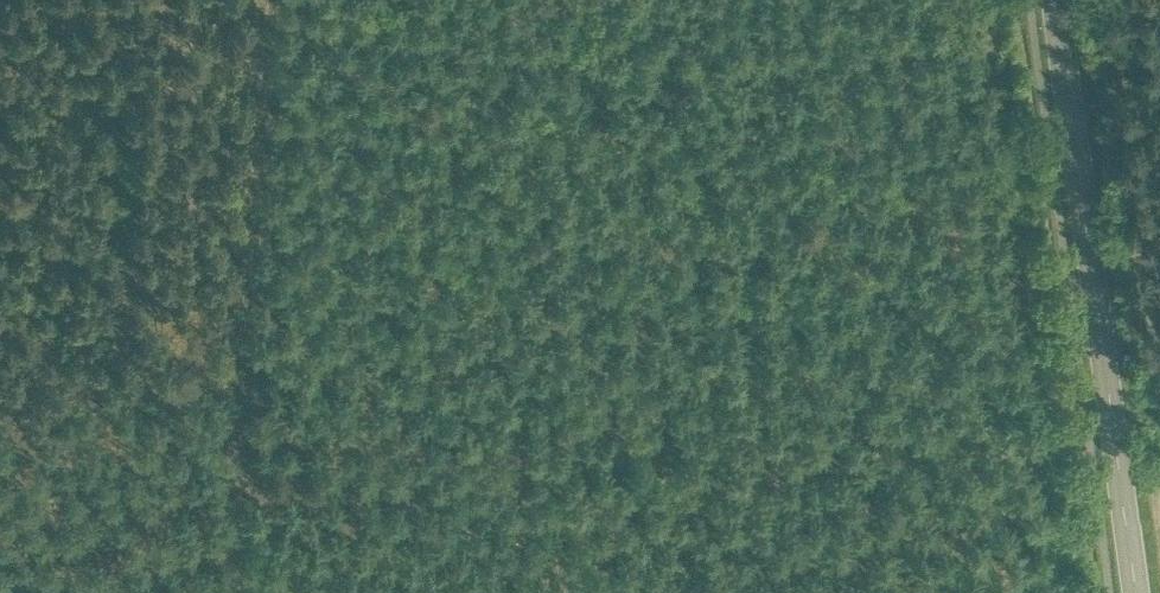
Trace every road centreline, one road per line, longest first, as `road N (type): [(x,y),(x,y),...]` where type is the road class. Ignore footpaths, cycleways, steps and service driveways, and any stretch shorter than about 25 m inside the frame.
road 1 (secondary): [(1136,592),(1056,0)]

